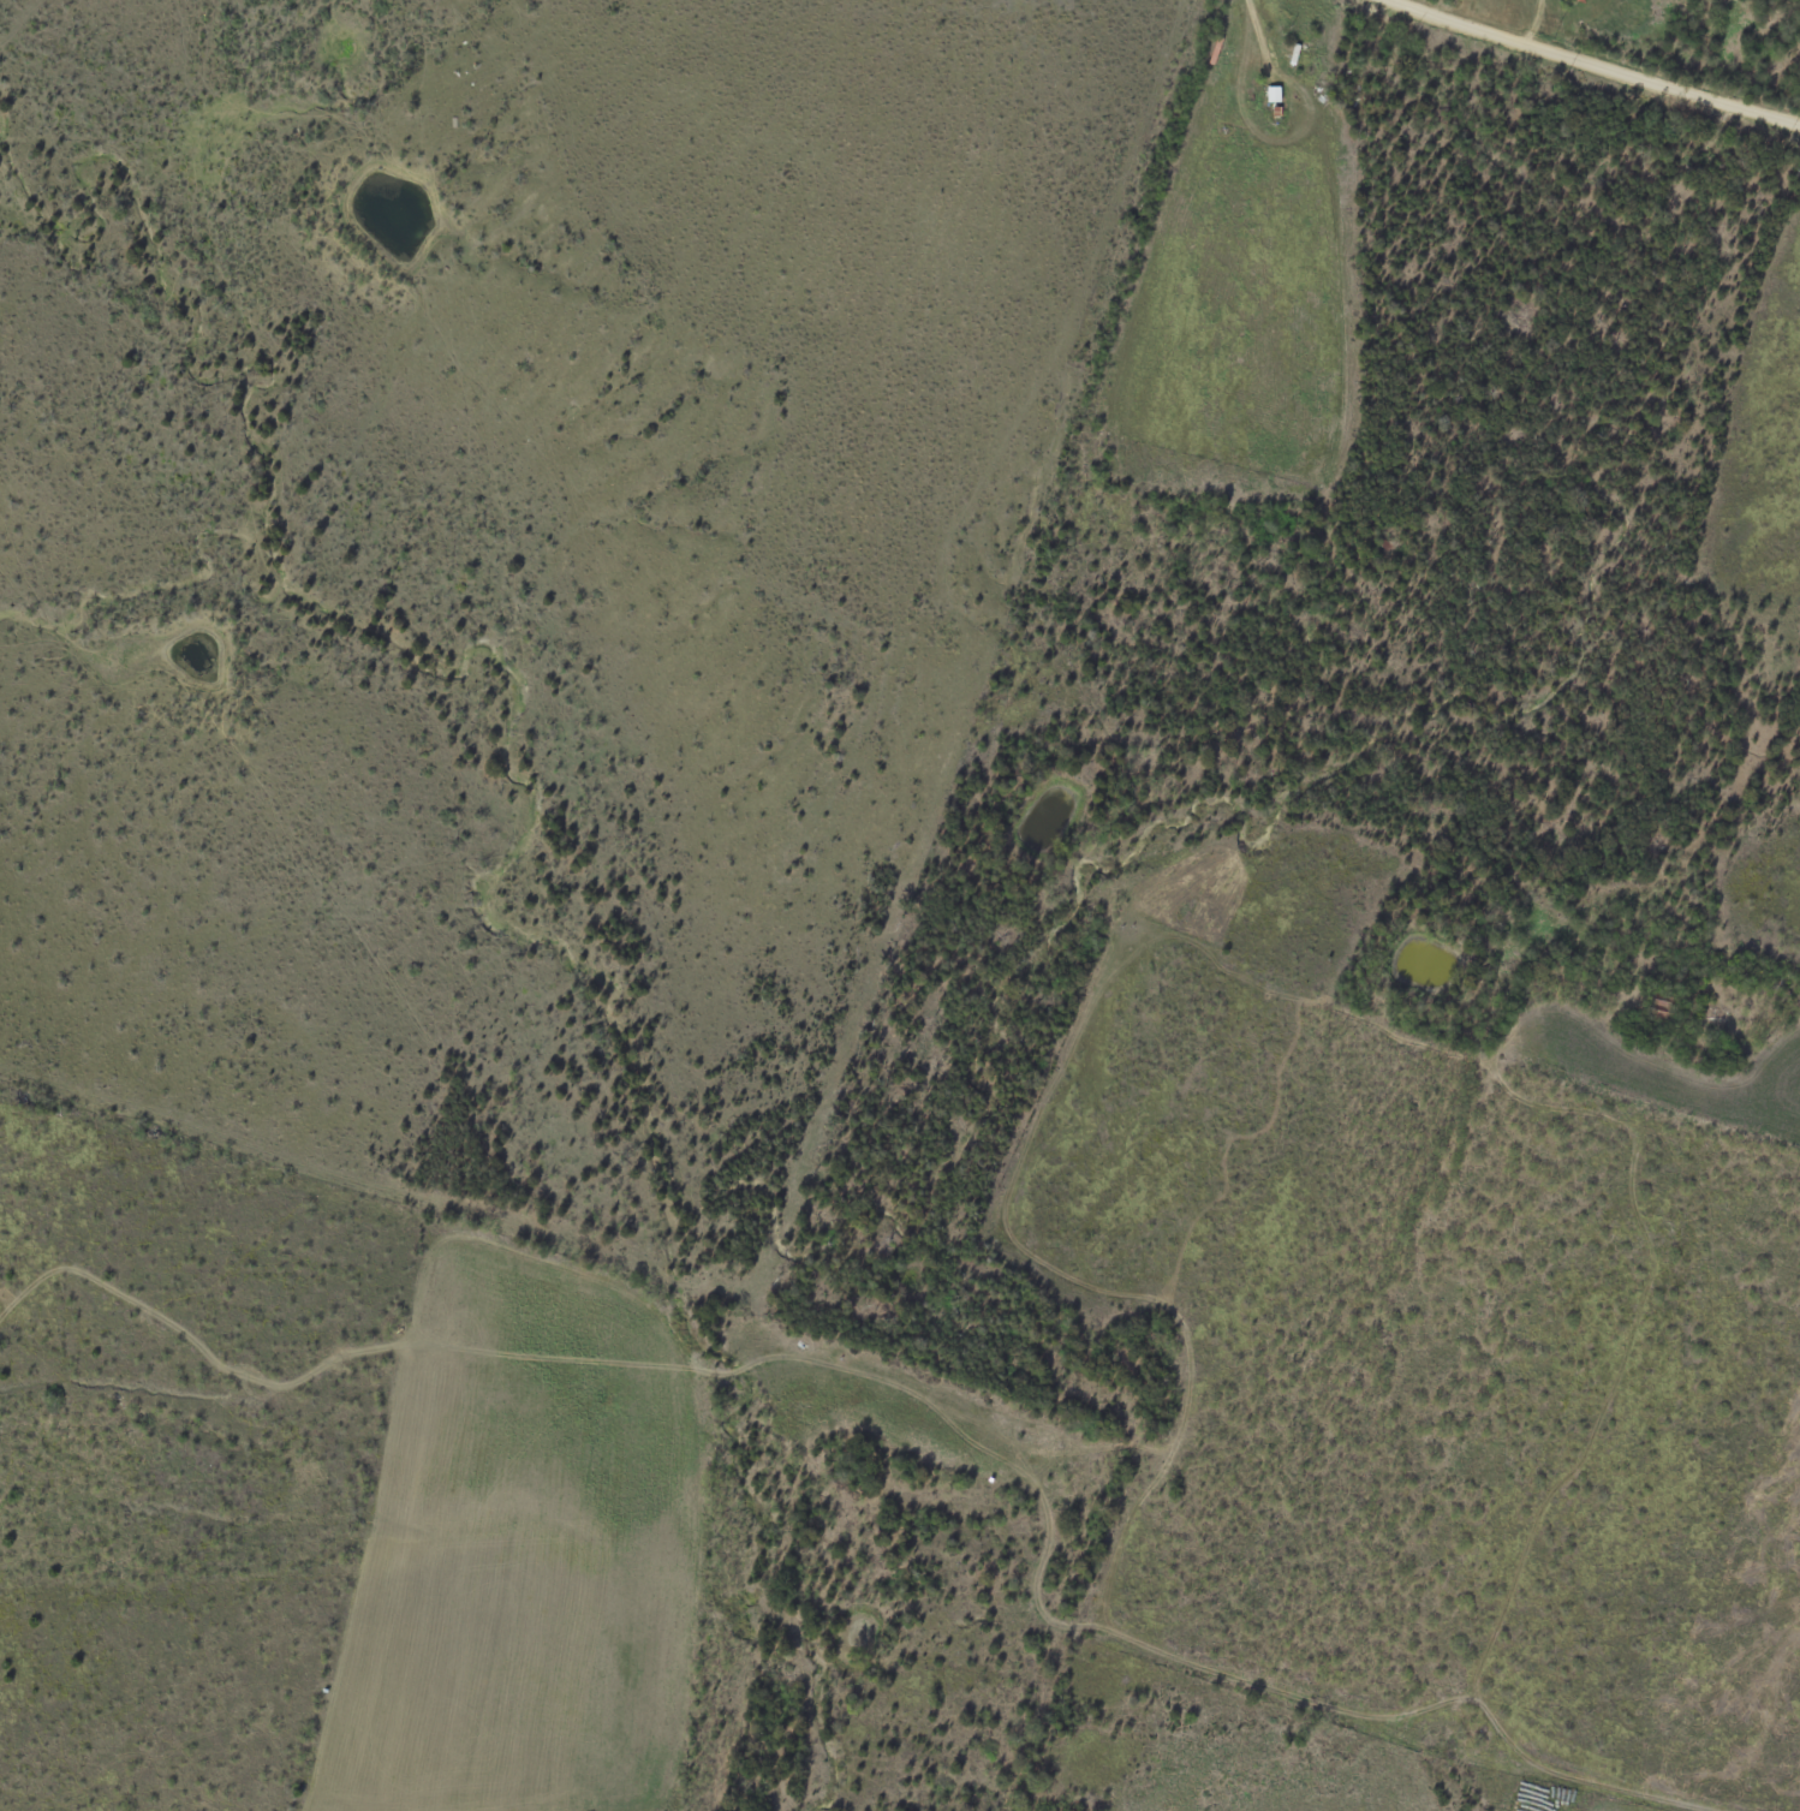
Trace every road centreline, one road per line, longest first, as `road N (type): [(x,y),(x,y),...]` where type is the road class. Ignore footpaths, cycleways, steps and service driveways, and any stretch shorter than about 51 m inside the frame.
road 1 (residential): [(1393,0),(1799,126)]

